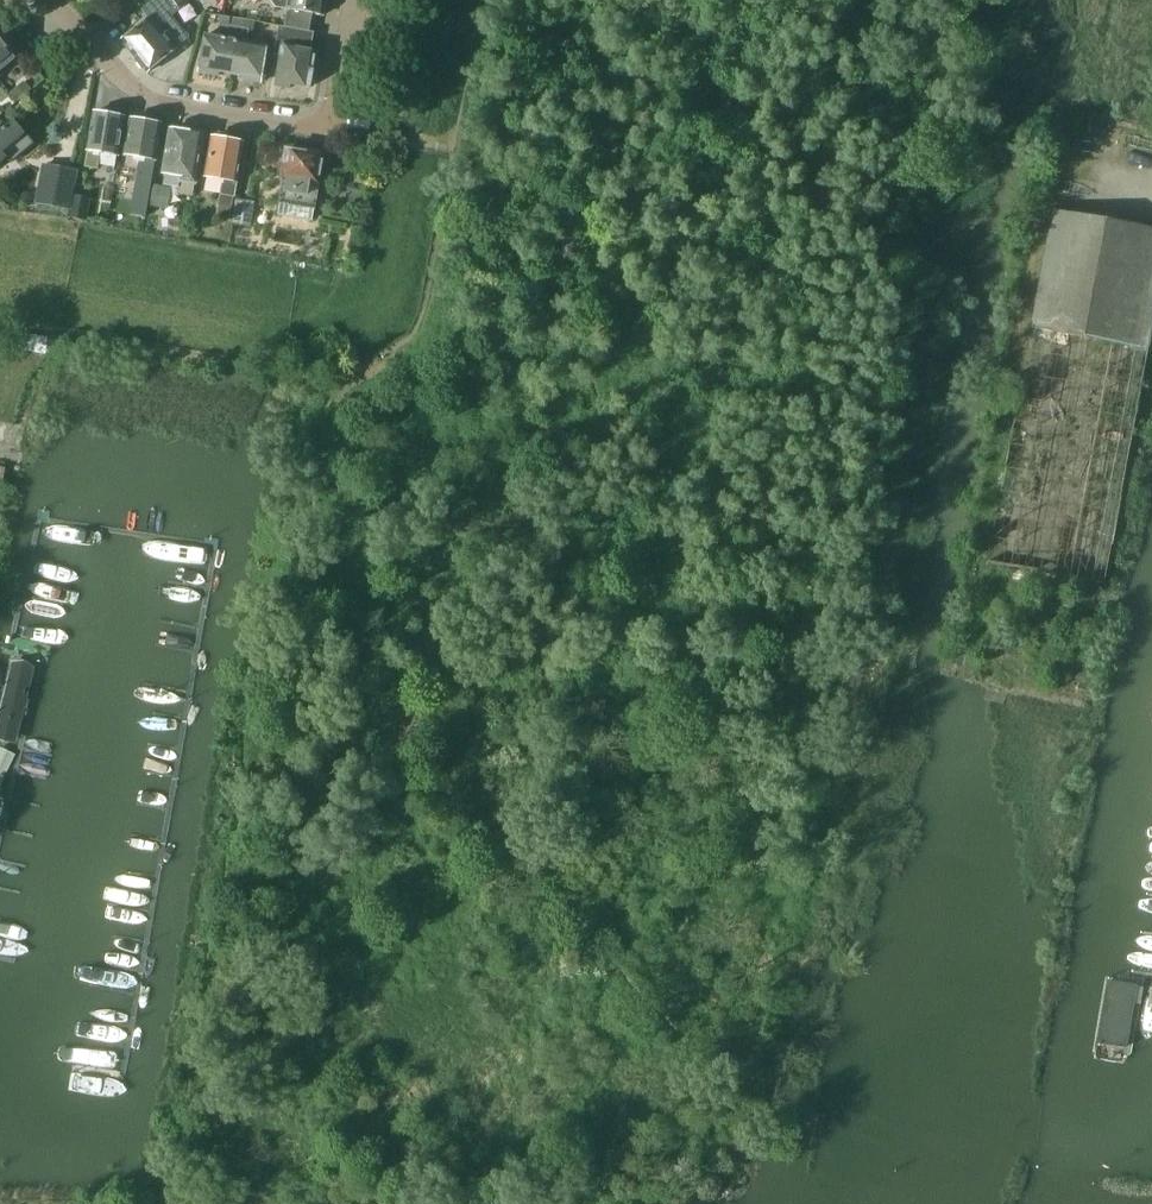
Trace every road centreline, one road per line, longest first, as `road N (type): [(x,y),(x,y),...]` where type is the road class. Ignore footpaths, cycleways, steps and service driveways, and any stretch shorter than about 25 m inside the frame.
road 1 (residential): [(24,0),(43,3),(115,74),(160,103),(308,129),(328,111),(347,0)]

